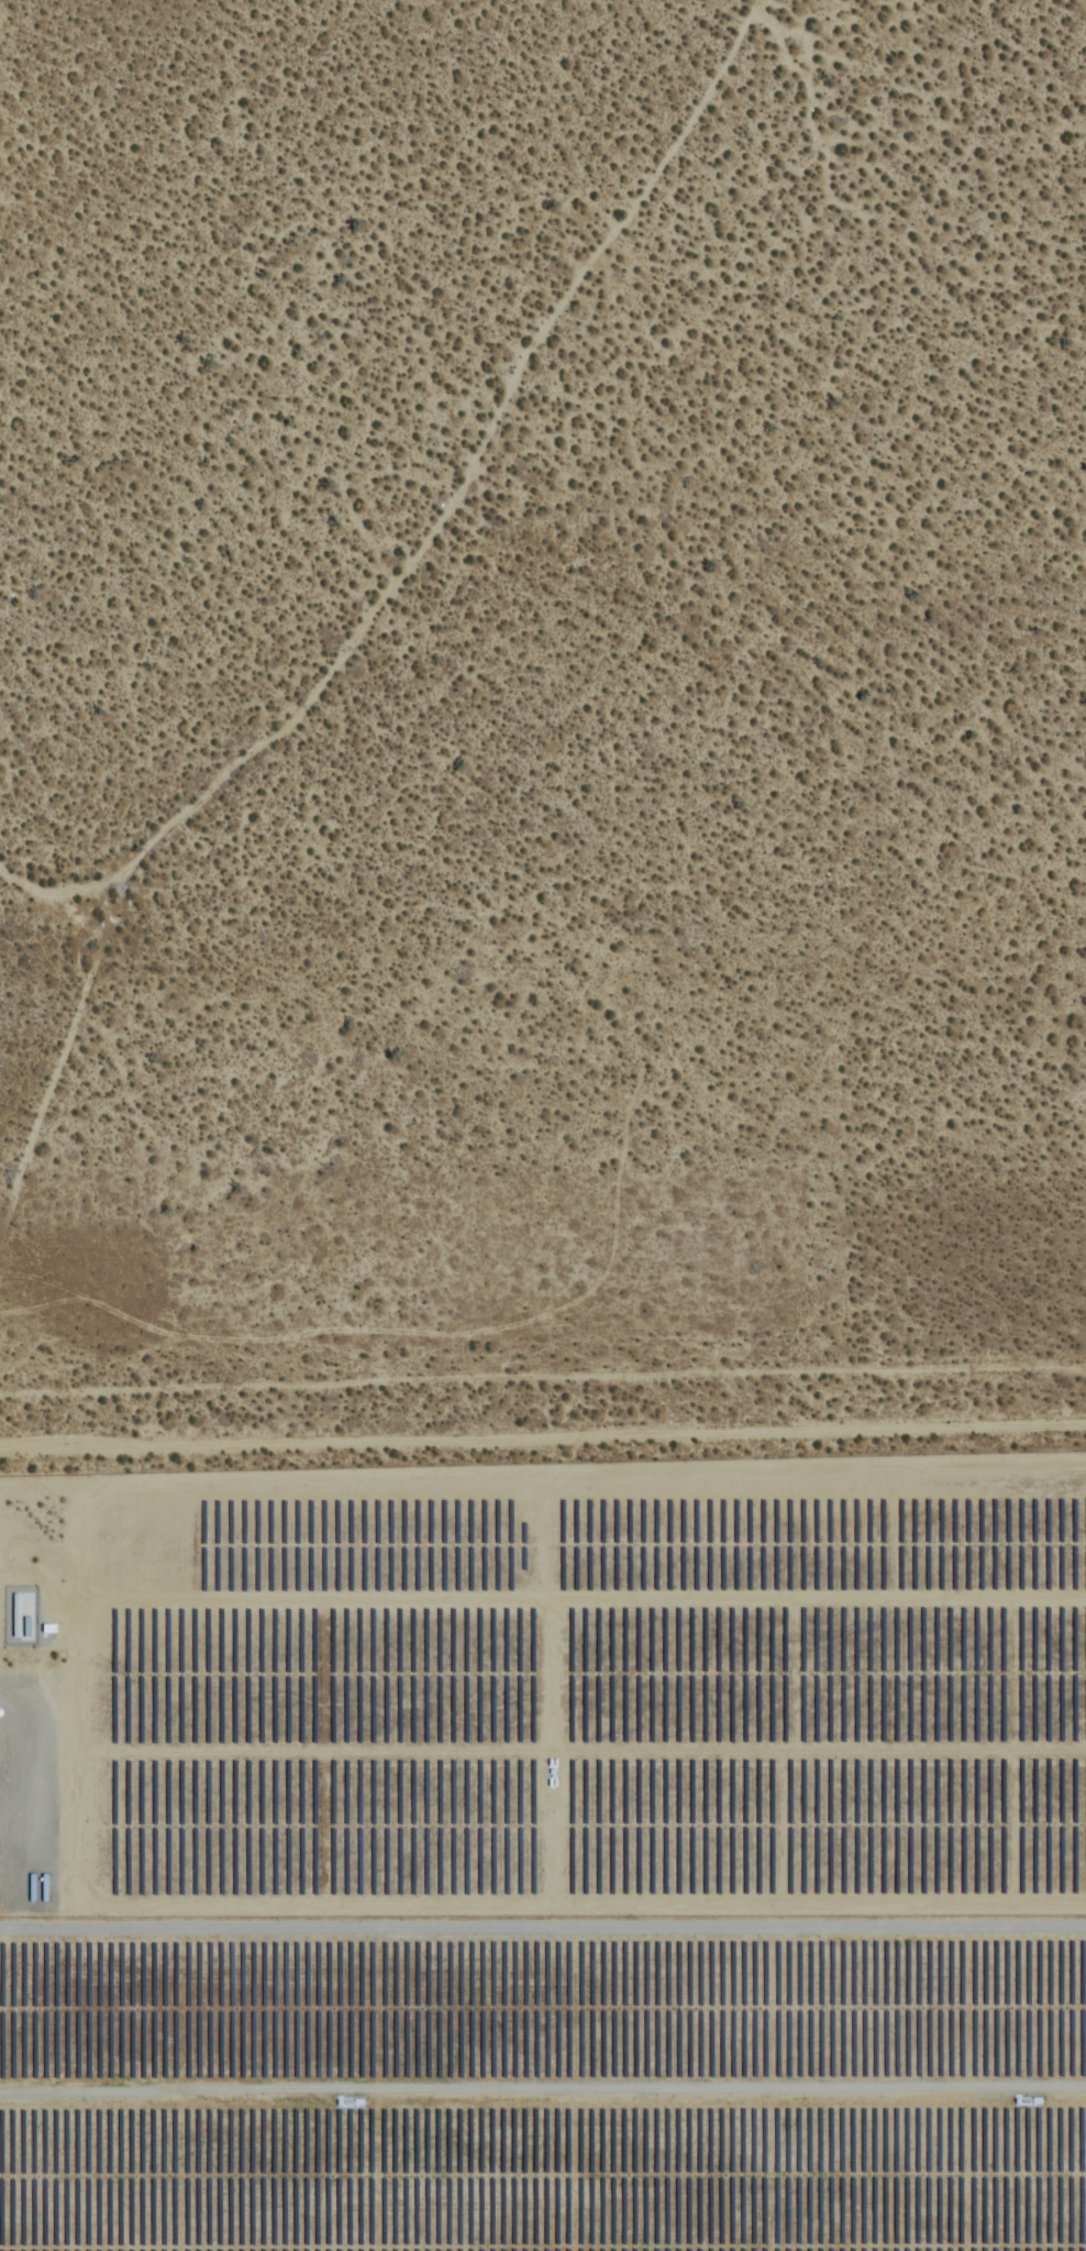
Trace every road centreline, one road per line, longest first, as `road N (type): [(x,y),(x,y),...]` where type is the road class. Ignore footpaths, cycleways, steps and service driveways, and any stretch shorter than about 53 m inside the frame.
road 1 (residential): [(0,1442),(1085,1416)]

